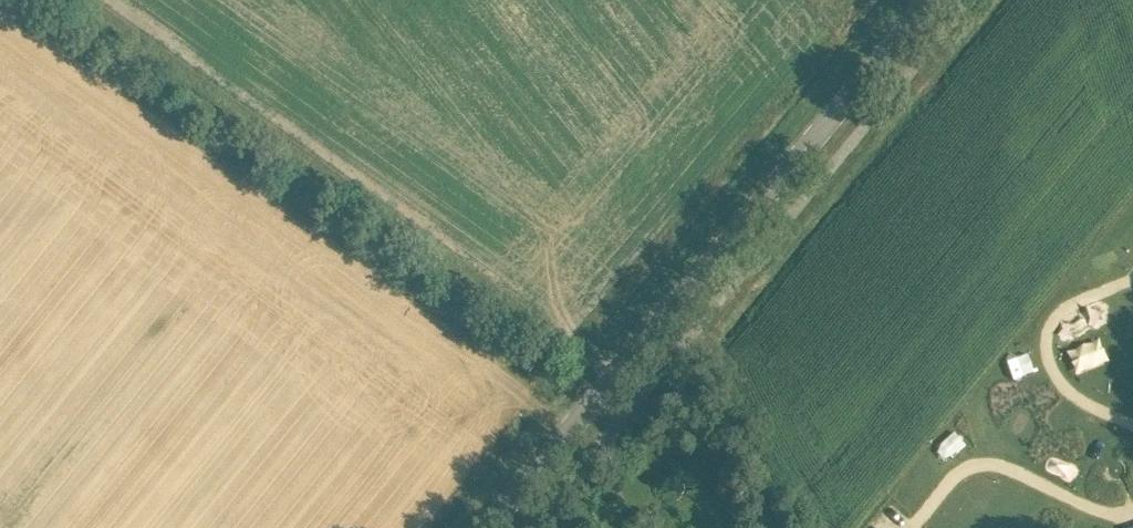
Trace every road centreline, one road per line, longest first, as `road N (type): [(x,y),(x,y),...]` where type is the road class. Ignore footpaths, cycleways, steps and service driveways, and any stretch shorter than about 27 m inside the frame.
road 1 (tertiary): [(483,527),(924,0)]

